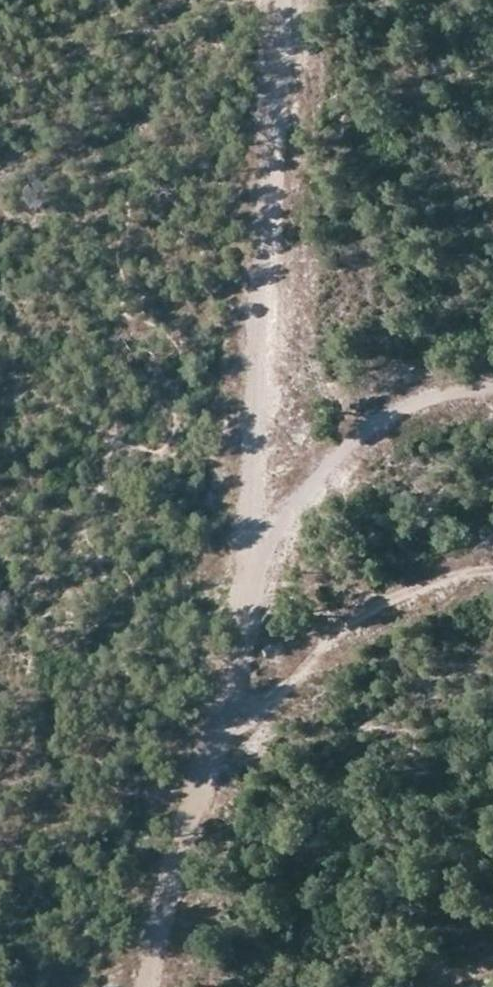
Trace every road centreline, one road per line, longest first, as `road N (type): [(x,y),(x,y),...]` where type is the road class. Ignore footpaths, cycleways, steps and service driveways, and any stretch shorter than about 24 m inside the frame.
road 1 (track): [(282,0),(261,259),(254,561),(240,683),(149,986)]
road 2 (track): [(492,385),(381,414),(309,479),(254,561)]
road 3 (track): [(492,576),(322,641),(240,683)]

